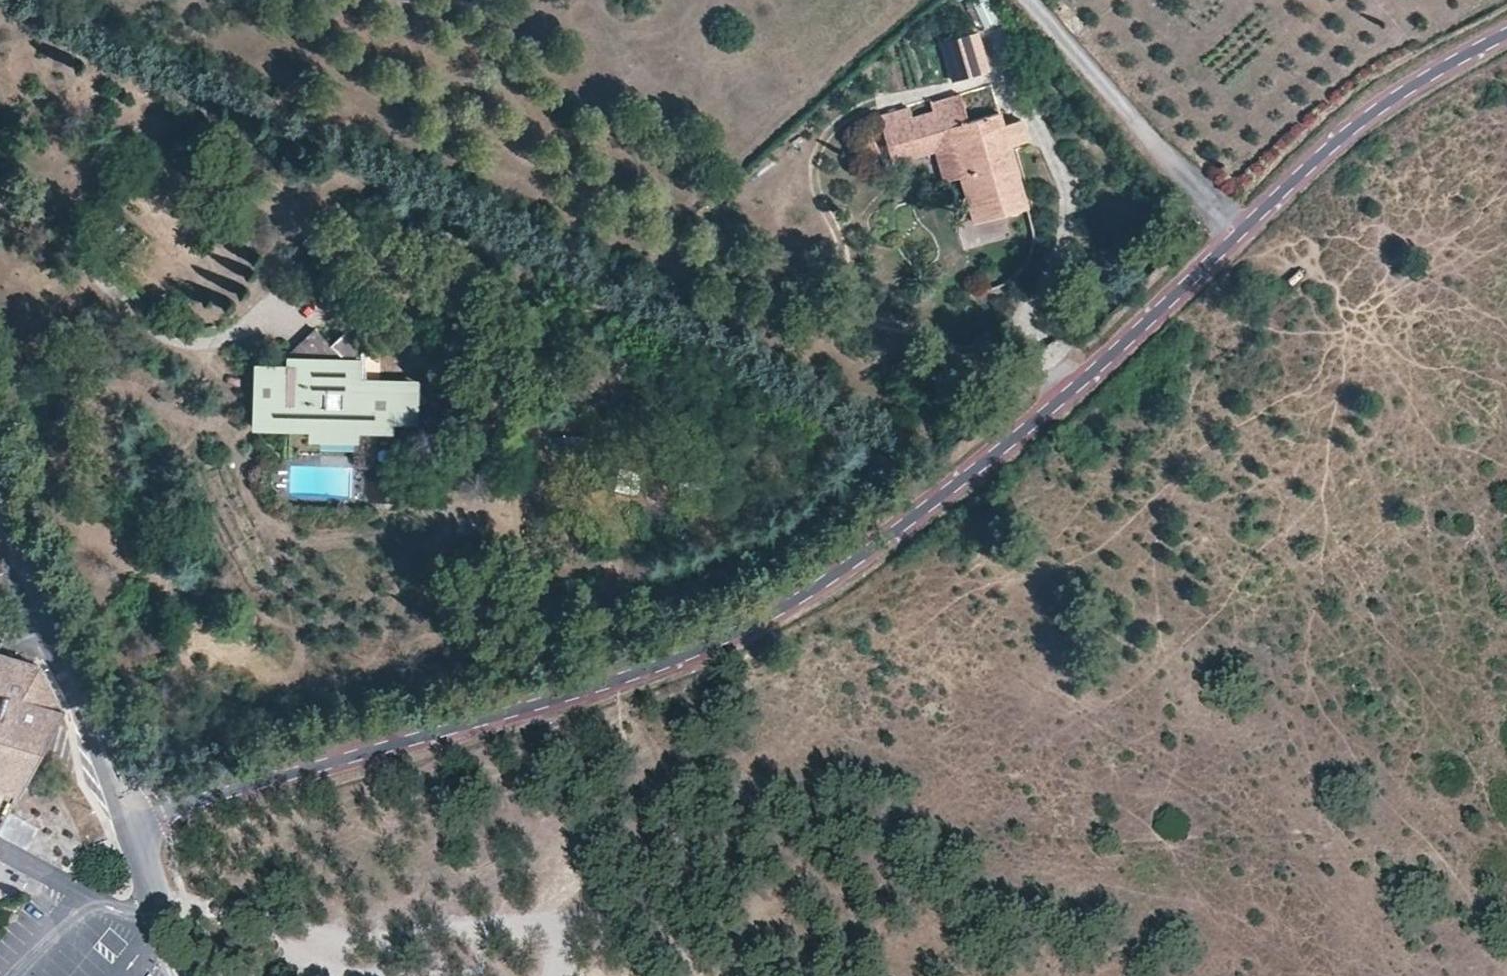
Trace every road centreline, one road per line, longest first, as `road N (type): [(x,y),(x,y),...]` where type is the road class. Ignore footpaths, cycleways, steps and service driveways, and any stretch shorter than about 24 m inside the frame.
road 1 (unclassified): [(131,819),(599,687),(715,643),(846,578),(983,473),(1248,236)]
road 2 (unclassified): [(1248,236),(1351,141),(1506,35)]
road 3 (residential): [(131,819),(0,520)]
road 4 (unclassified): [(1031,0),(1248,236)]
road 5 (track): [(333,949),(512,954),(550,975)]
road 6 (residential): [(188,975),(131,819)]

